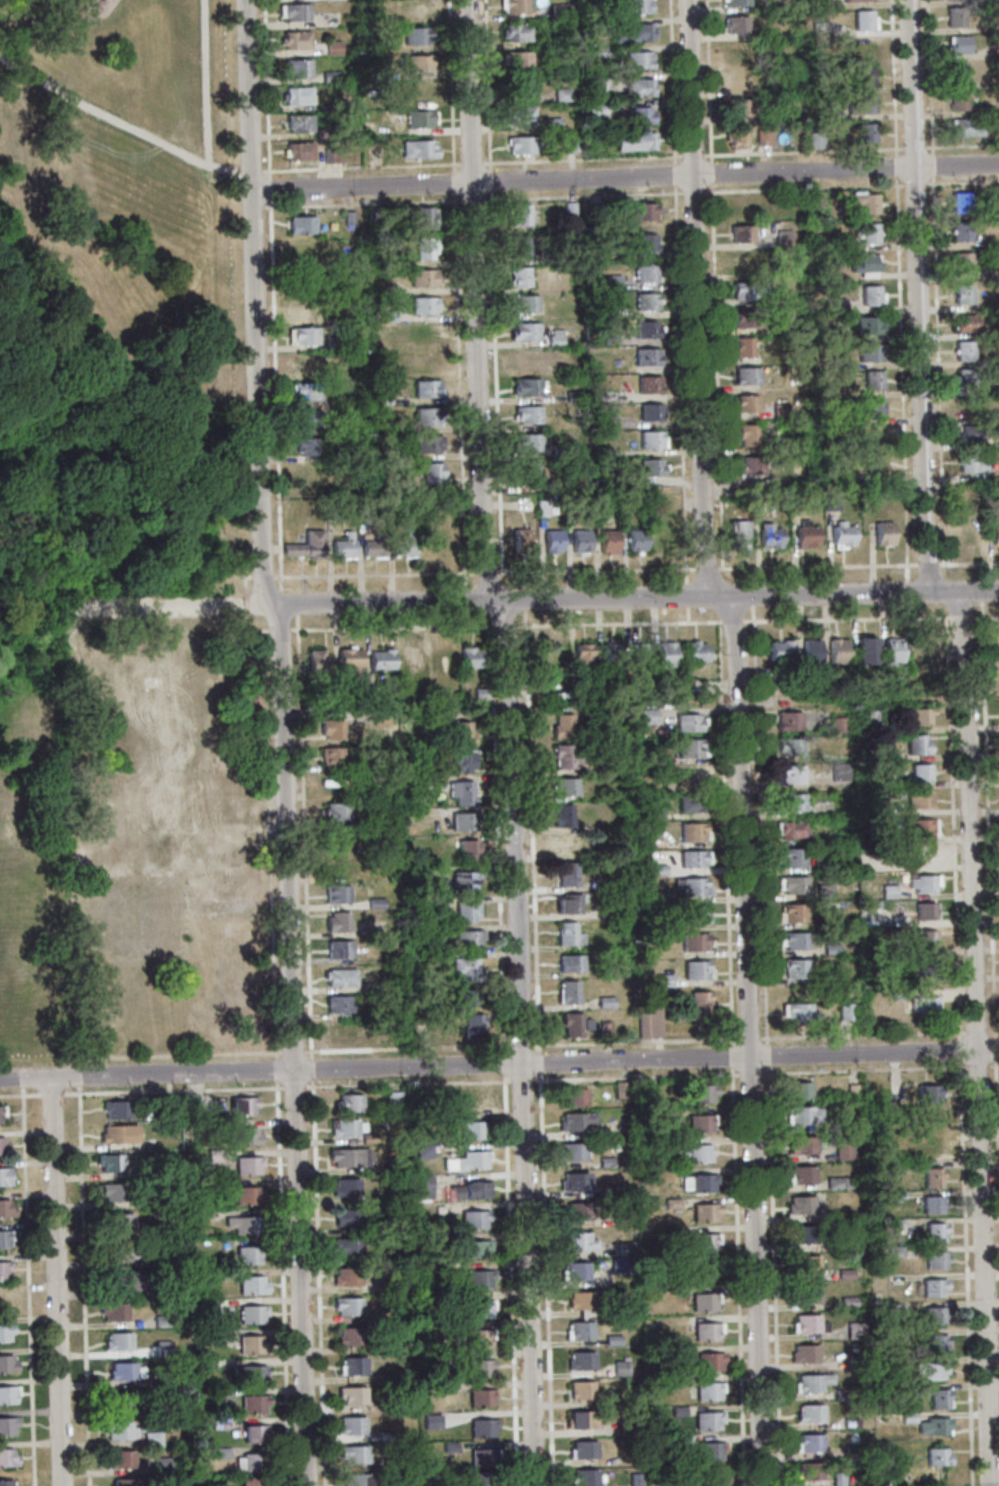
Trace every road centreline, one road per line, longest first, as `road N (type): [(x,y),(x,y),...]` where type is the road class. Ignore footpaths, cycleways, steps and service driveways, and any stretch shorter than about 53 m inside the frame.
road 1 (residential): [(306,1485),(280,642),(262,582),(245,0)]
road 2 (residential): [(998,1050),(0,1080)]
road 3 (residential): [(989,1485),(960,591)]
road 4 (residential): [(761,1485),(732,597)]
road 5 (residential): [(534,1485),(509,601)]
road 6 (residential): [(998,165),(251,191)]
road 7 (tertiary): [(998,591),(268,606)]
road 8 (residential): [(493,601),(482,504),(466,0)]
road 9 (residential): [(708,597),(688,0)]
road 10 (residential): [(930,592),(909,0)]
road 11 (residential): [(60,1485),(51,1078)]
road 12 (residential): [(76,651),(96,662),(118,656),(128,625),(114,607),(91,605),(70,630),(76,651)]
road 13 (residential): [(268,606),(114,607)]

